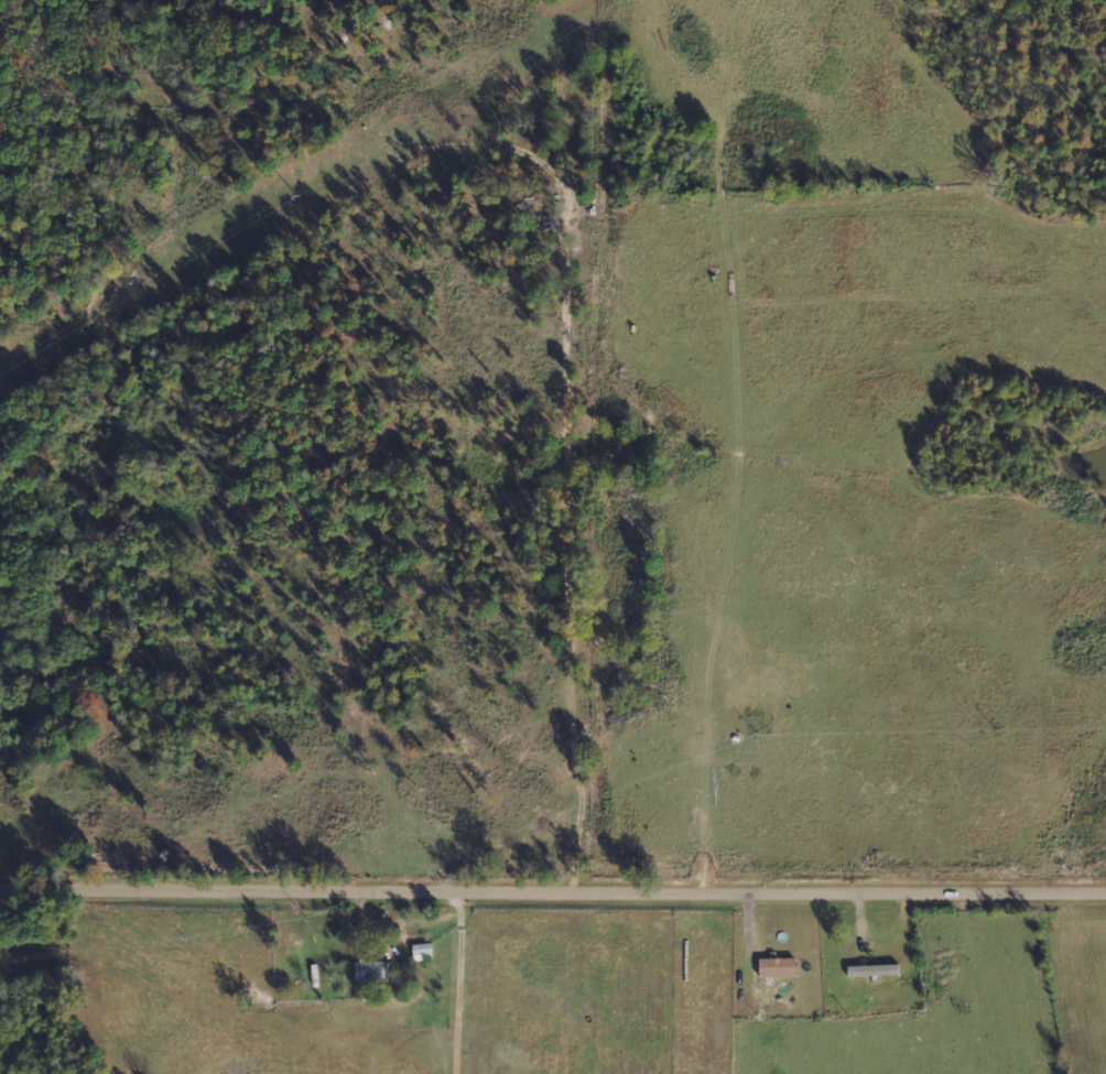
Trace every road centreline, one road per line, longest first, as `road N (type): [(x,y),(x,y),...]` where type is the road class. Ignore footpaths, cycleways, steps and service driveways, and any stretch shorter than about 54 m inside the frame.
road 1 (residential): [(0,884),(1105,889)]

